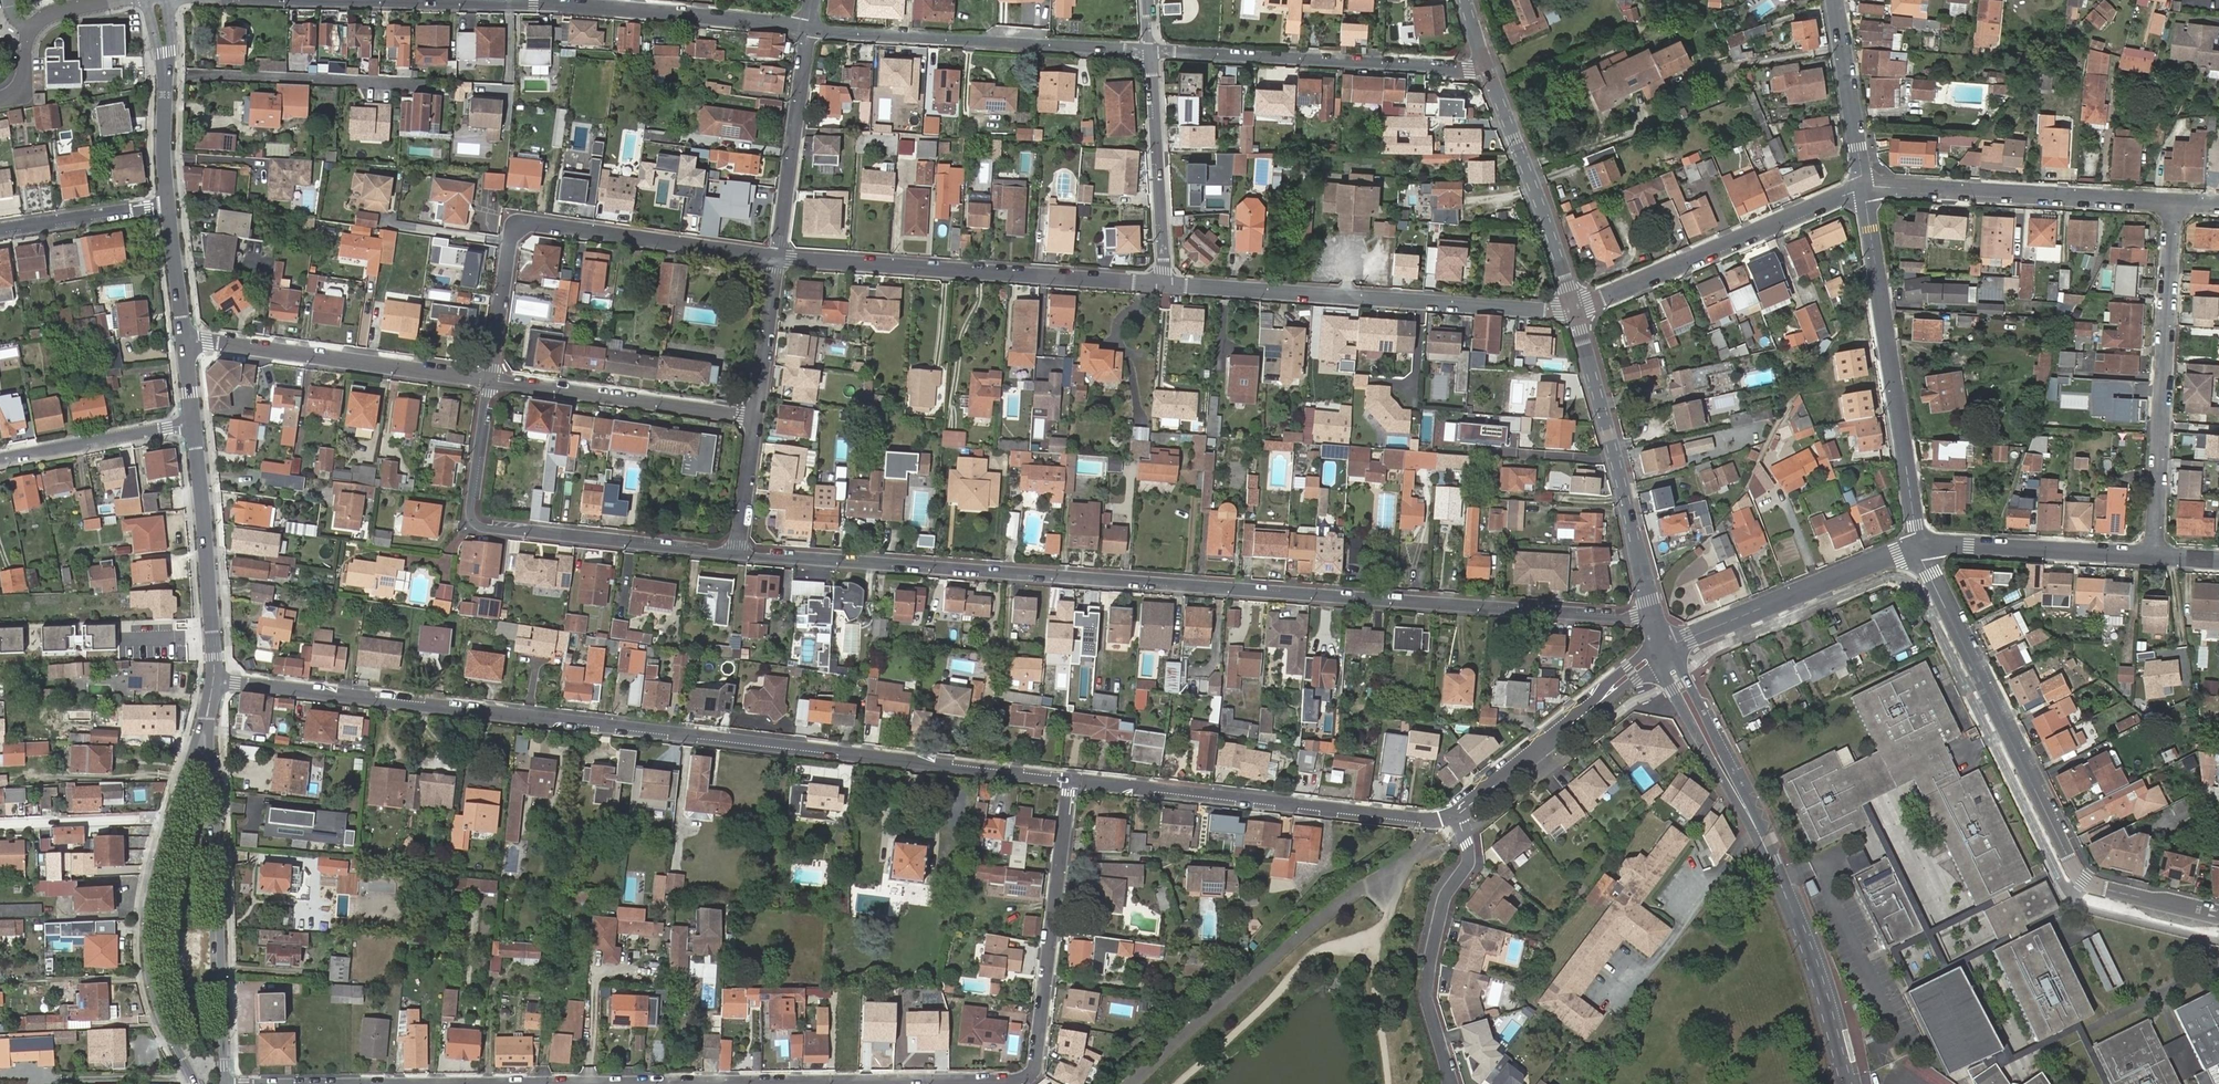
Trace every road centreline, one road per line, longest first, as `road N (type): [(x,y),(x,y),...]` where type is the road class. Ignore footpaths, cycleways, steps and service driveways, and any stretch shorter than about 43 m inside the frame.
road 1 (residential): [(1652,612),(1616,618),(736,553)]
road 2 (residential): [(214,681),(1068,782)]
road 3 (residential): [(1068,782),(1036,1054),(1024,1080),(513,1083)]
road 4 (residential): [(1918,545),(2084,881),(2218,917)]
road 5 (residential): [(778,259),(526,221),(511,236),(489,380)]
road 6 (residential): [(1575,308),(1164,282)]
road 7 (residential): [(736,553),(480,525),(470,509),(489,380)]
road 8 (residential): [(809,28),(579,5),(404,0)]
road 9 (residential): [(1068,782),(1425,819),(1453,815)]
road 10 (residential): [(1164,282),(778,259)]
road 11 (residential): [(1918,545),(1862,187)]
road 12 (residential): [(2171,202),(2155,555)]
road 13 (residential): [(1151,51),(809,28)]
road 14 (residential): [(1488,70),(1151,51)]
road 15 (tertiary): [(226,1083),(213,764)]
road 16 (secondary): [(1652,612),(1575,308)]
road 17 (residential): [(1862,187),(1575,308)]
road 18 (residential): [(2171,202),(1862,187)]
road 19 (residential): [(184,340),(489,380)]
road 20 (residential): [(1453,815),(1470,856),(1447,894),(1428,978),(1450,1083)]
road 21 (residential): [(1661,646),(1918,545)]
road 22 (tertiary): [(168,819),(151,896),(151,974),(160,1012),(197,1083)]
road 23 (secondary): [(1846,1083),(1819,983),(1758,829)]
road 24 (residential): [(489,380),(753,418)]
road 25 (tertiary): [(194,425),(214,681)]
road 26 (secondary): [(1575,308),(1488,70)]
road 27 (residential): [(1918,545),(2155,555)]
road 28 (residential): [(809,28),(778,259)]
road 29 (residential): [(1151,51),(1164,282)]
road 30 (secondary): [(1661,646),(1672,691),(1758,829)]
road 31 (secondary): [(1758,829),(1701,707),(1661,646)]
road 32 (residential): [(194,425),(0,460)]
road 33 (residential): [(1862,187),(1836,0)]
road 34 (residential): [(1600,701),(1453,815)]
road 35 (unclassified): [(0,100),(23,83),(27,41),(41,19),(111,0)]
road 36 (residential): [(0,230),(167,203)]
road 37 (residential): [(168,819),(0,825)]
road 38 (residential): [(778,259),(753,418)]
road 39 (tertiary): [(166,52),(167,203)]
road 40 (tertiary): [(167,203),(184,340)]
road 41 (residential): [(753,418),(736,553)]

